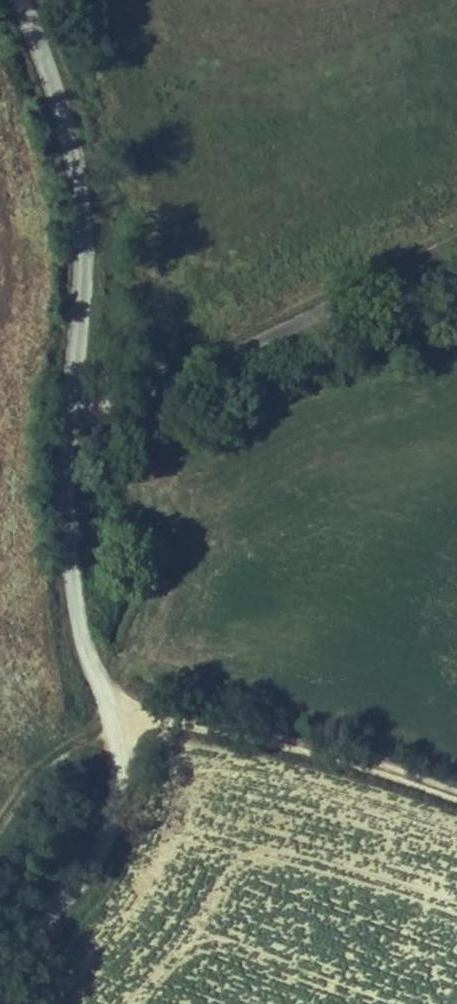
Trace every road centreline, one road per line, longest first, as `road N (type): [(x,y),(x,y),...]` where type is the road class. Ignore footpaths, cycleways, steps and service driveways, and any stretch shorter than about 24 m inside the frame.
road 1 (unclassified): [(77,417),(81,616),(131,790),(121,831),(0,973)]
road 2 (unclassified): [(25,0),(86,211),(77,417)]
road 3 (unclassified): [(456,252),(77,417)]
road 4 (track): [(116,717),(203,724),(456,797)]

